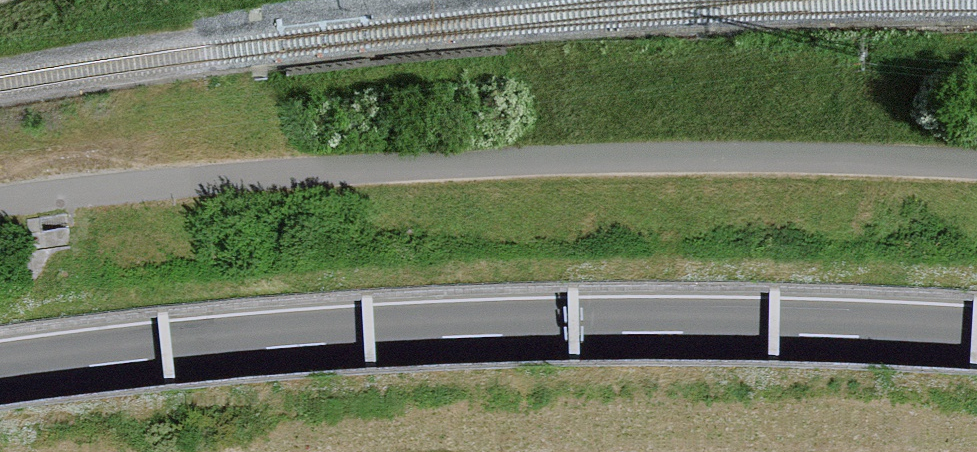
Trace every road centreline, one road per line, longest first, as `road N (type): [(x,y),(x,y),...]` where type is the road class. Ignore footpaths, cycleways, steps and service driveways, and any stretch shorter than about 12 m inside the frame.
road 1 (motorway): [(976,343),(479,336),(293,346),(0,378)]

